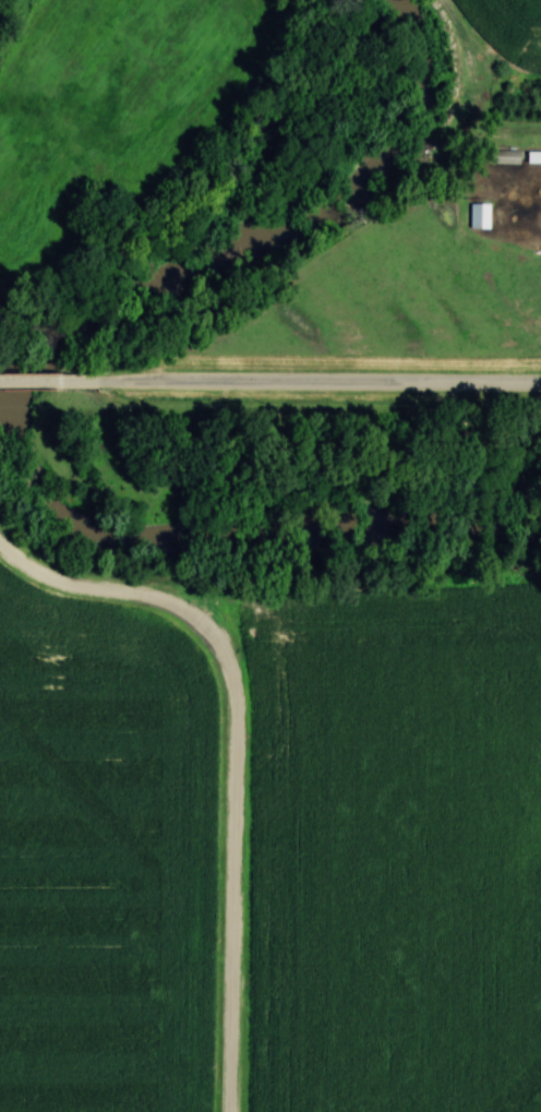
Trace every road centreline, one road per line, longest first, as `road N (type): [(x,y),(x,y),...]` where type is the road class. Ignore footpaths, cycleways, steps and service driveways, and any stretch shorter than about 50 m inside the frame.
road 1 (residential): [(227,1111),(235,752),(223,661),(181,609),(55,577),(0,535)]
road 2 (residential): [(107,384),(540,386)]

